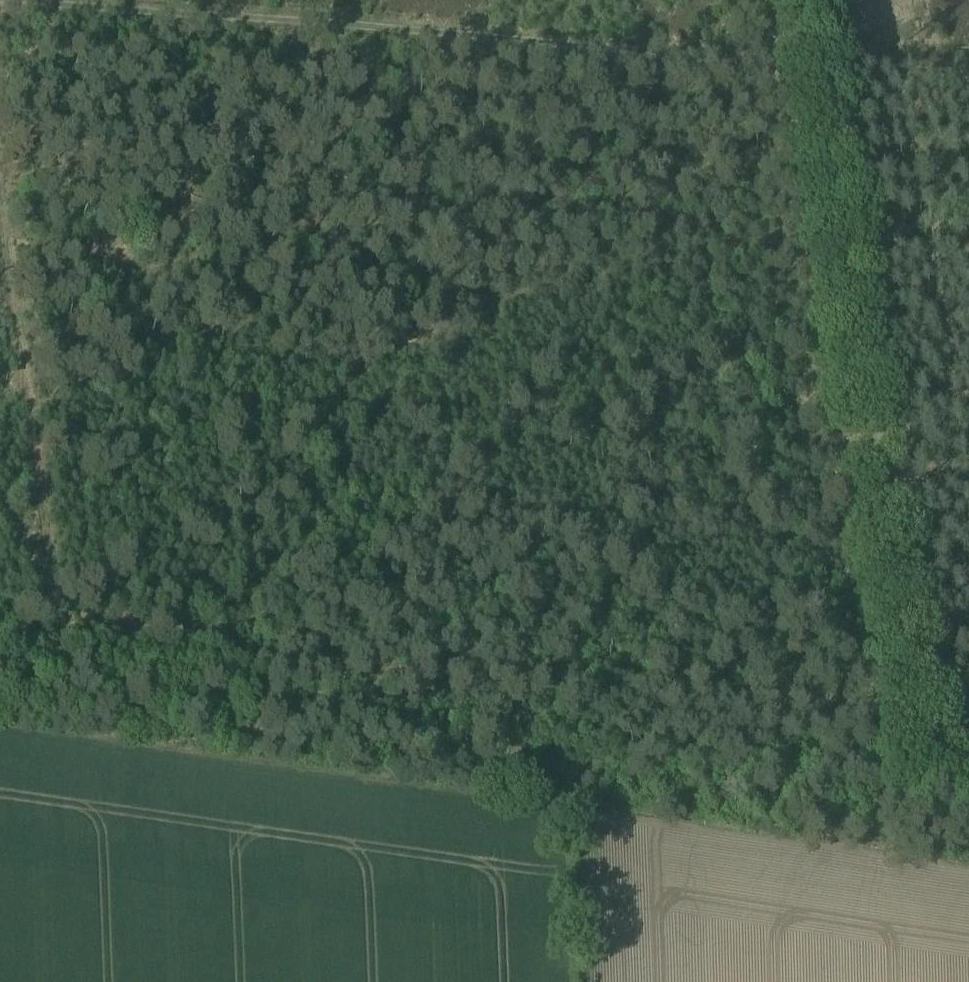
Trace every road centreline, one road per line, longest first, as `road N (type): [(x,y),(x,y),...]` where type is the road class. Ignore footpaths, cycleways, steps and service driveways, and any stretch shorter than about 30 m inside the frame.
road 1 (track): [(75,0),(968,74)]
road 2 (track): [(876,780),(299,685),(57,656)]
road 3 (track): [(936,790),(812,0)]
road 4 (track): [(0,75),(61,626),(57,656)]

